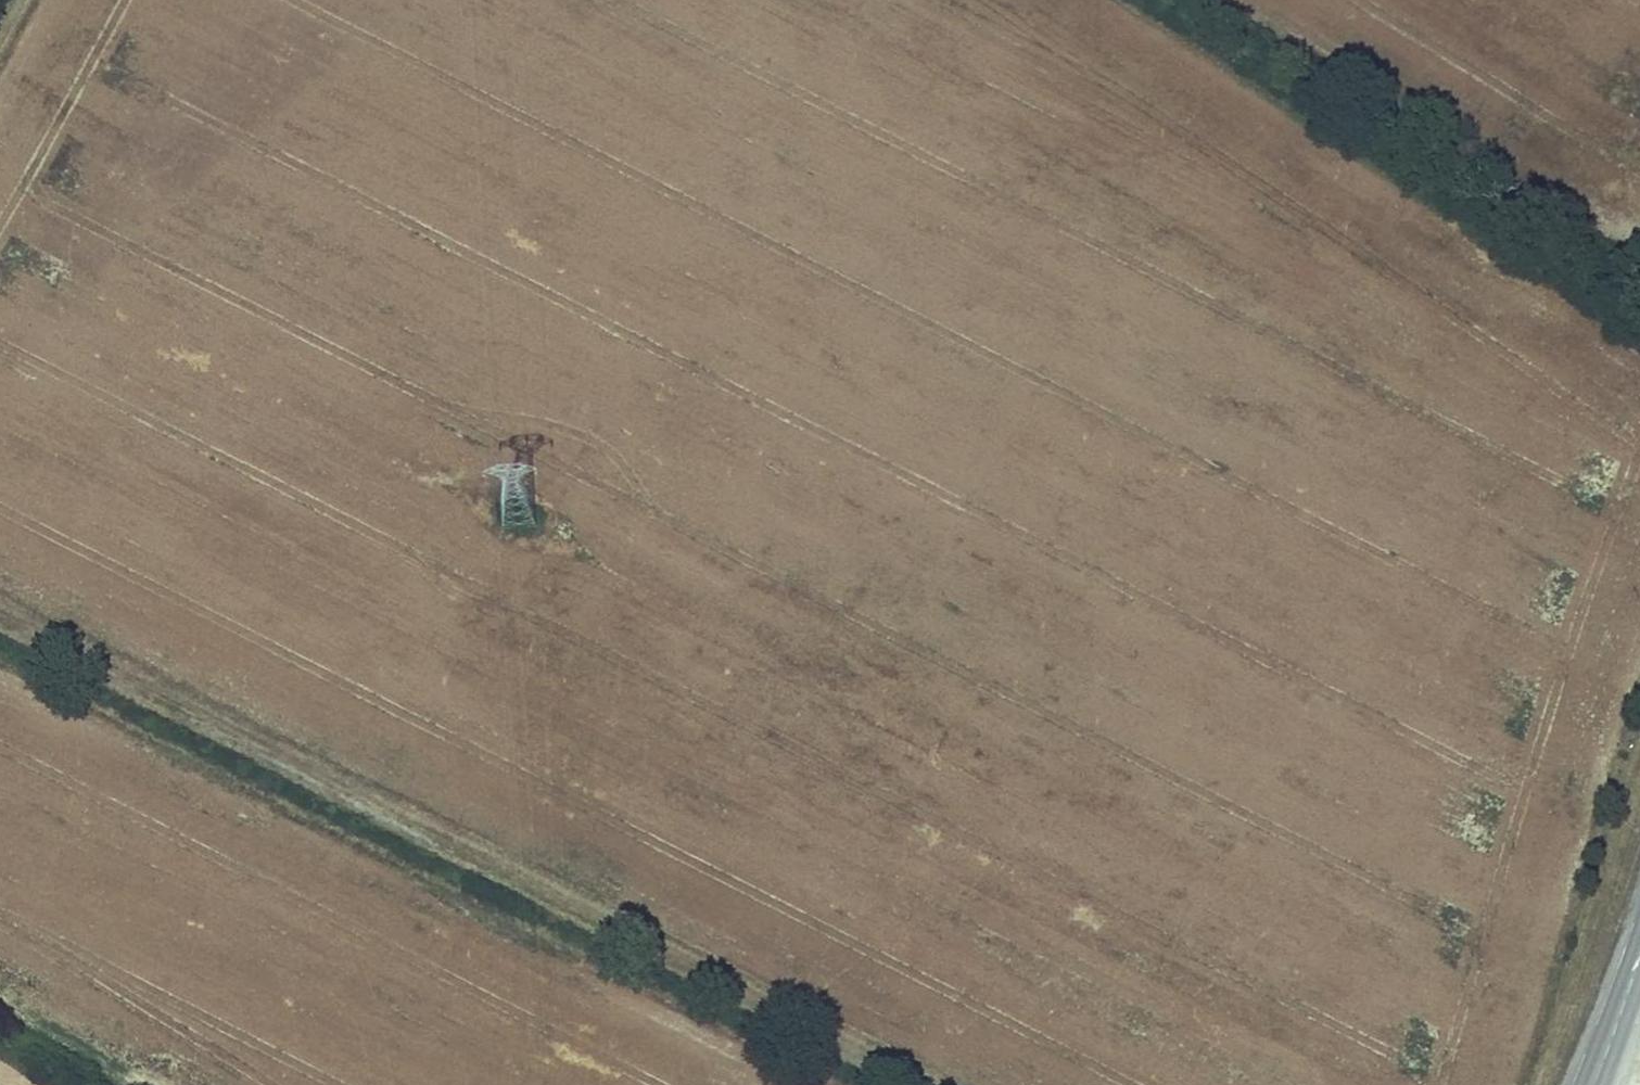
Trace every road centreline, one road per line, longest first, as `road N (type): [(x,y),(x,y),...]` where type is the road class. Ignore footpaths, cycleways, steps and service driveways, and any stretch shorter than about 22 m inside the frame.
road 1 (track): [(0,611),(918,1084)]
road 2 (tertiary): [(1639,939),(1588,1084)]

